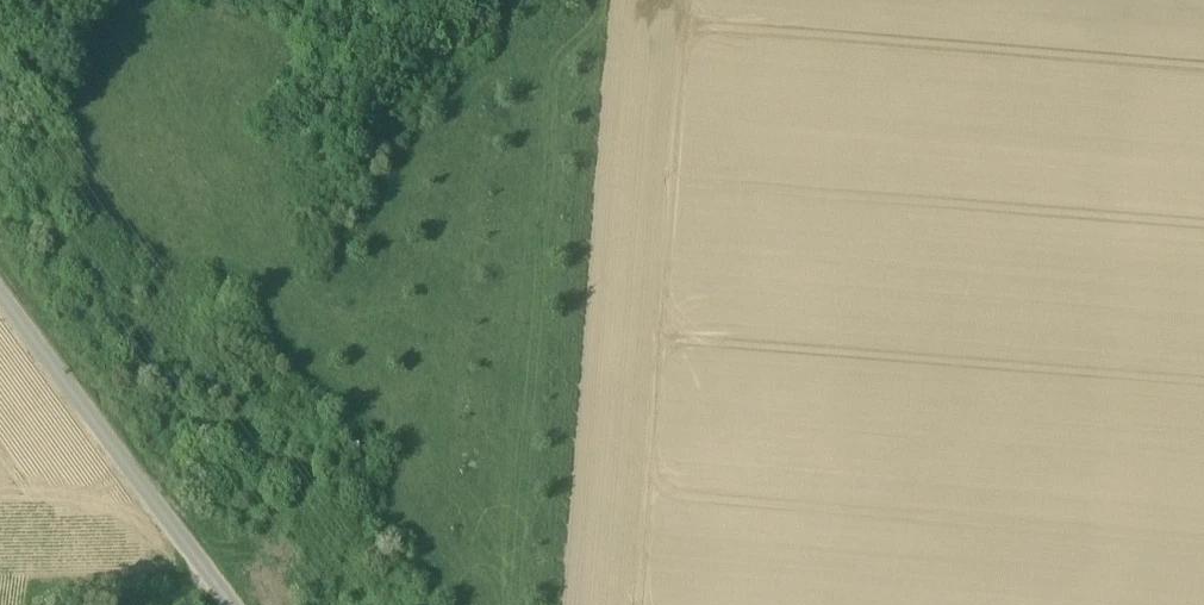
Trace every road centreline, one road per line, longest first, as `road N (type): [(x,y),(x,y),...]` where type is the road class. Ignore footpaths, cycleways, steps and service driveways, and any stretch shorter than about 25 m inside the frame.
road 1 (unclassified): [(0,287),(234,604)]

